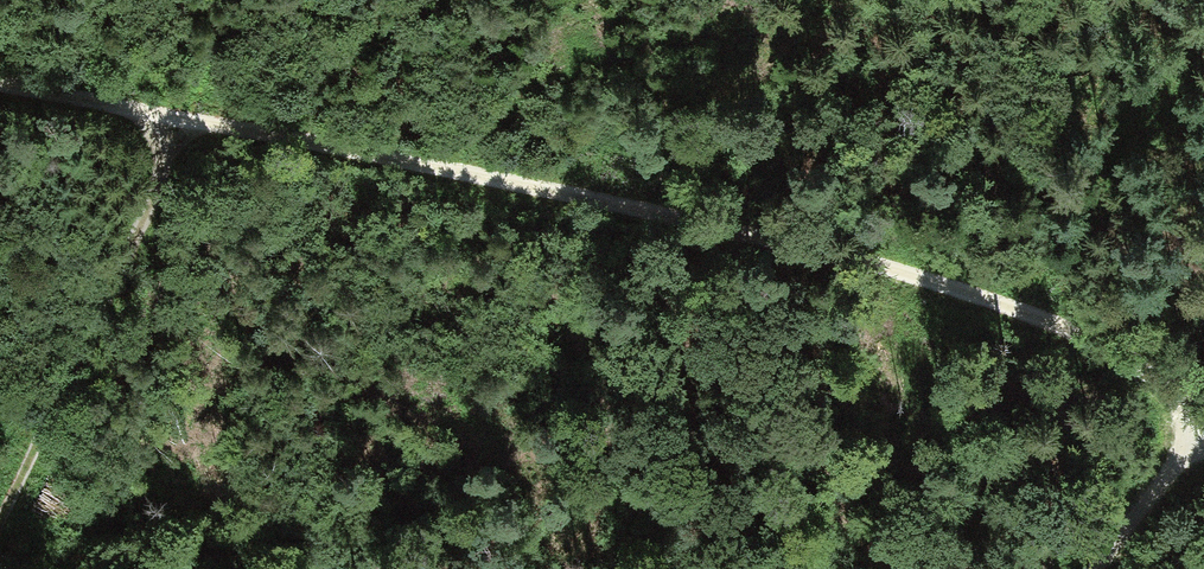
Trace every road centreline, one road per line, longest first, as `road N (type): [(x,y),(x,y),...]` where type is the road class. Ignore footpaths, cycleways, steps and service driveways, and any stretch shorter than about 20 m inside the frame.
road 1 (track): [(0,87),(837,256),(1024,314),(1141,373),(1203,422)]
road 2 (track): [(162,120),(150,189),(0,518)]
road 3 (track): [(1093,568),(1203,423)]

